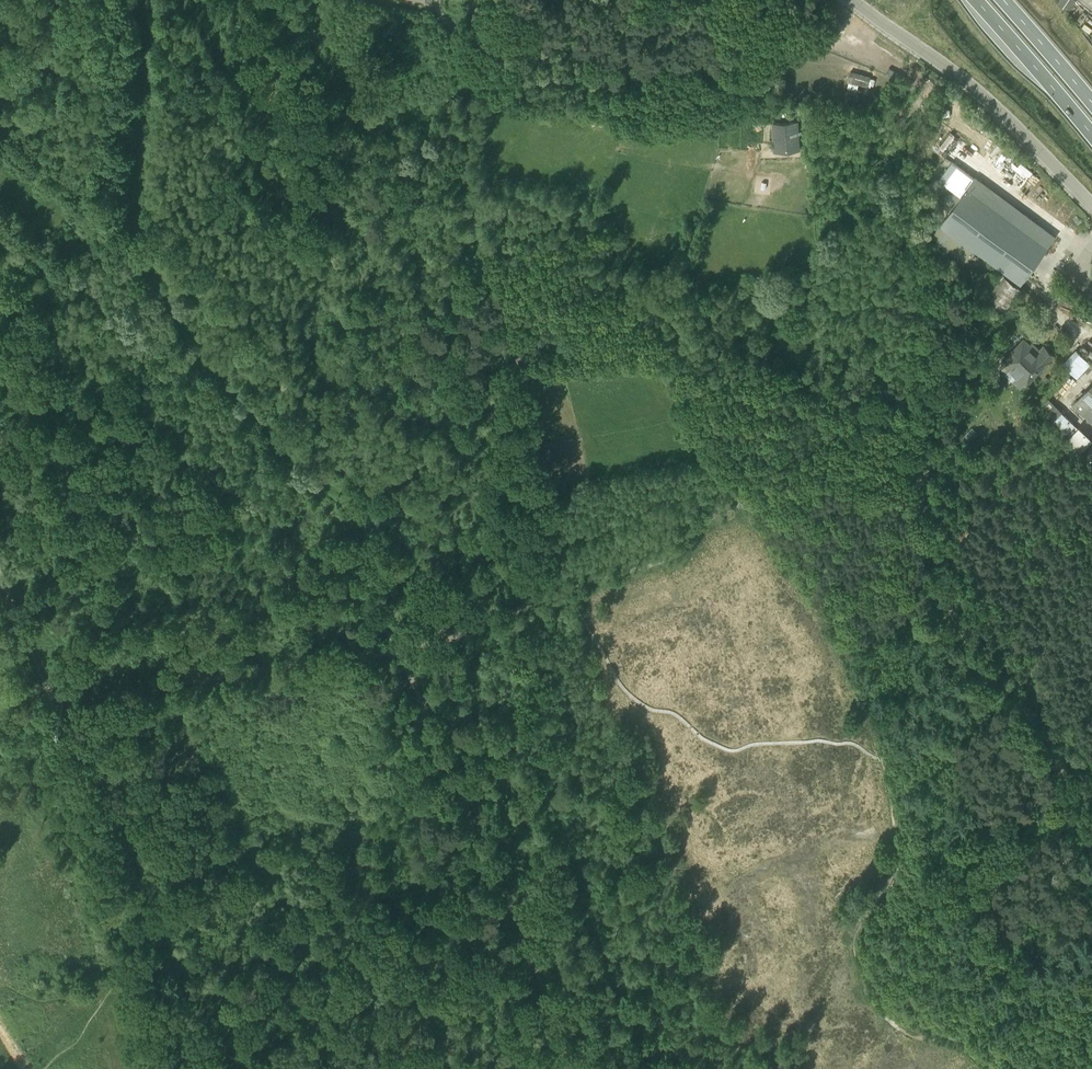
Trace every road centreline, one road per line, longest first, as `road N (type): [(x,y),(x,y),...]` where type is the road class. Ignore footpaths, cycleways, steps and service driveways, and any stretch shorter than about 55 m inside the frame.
road 1 (track): [(783,61),(609,56),(453,31)]
road 2 (unclassified): [(1091,205),(978,91),(854,0)]
road 3 (trunk): [(975,0),(1091,134)]
road 4 (trunk): [(1091,102),(1005,0)]

